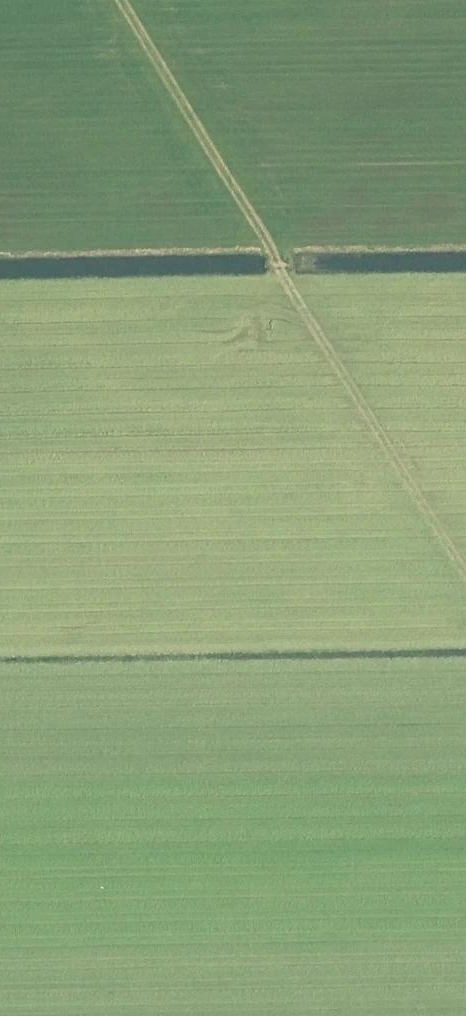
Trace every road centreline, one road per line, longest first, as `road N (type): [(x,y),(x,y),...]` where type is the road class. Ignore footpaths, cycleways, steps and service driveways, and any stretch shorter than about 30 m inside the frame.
road 1 (track): [(123,0),(281,267)]

